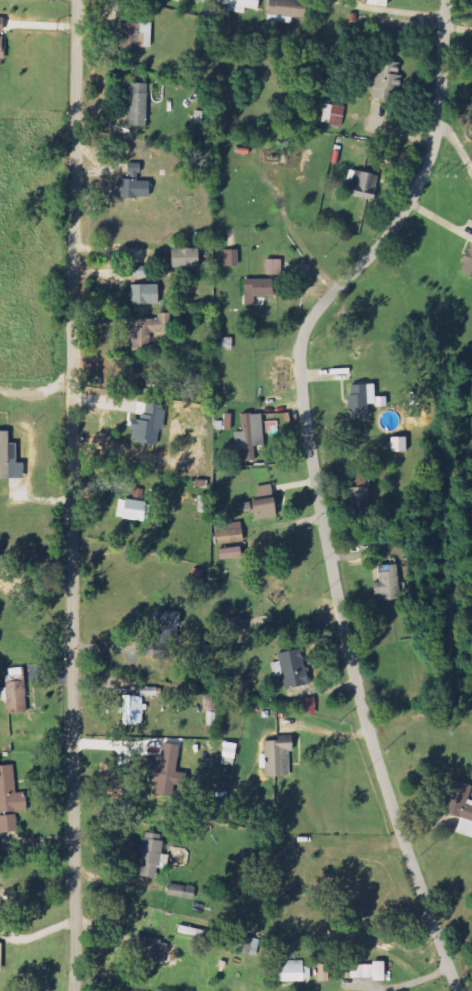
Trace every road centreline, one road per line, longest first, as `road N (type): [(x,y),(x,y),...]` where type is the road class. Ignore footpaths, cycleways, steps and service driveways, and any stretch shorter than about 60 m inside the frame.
road 1 (residential): [(446,0),(439,120),(427,167),(387,237),(312,318),(301,368),(364,717),(458,990)]
road 2 (residential): [(72,990),(79,0)]

